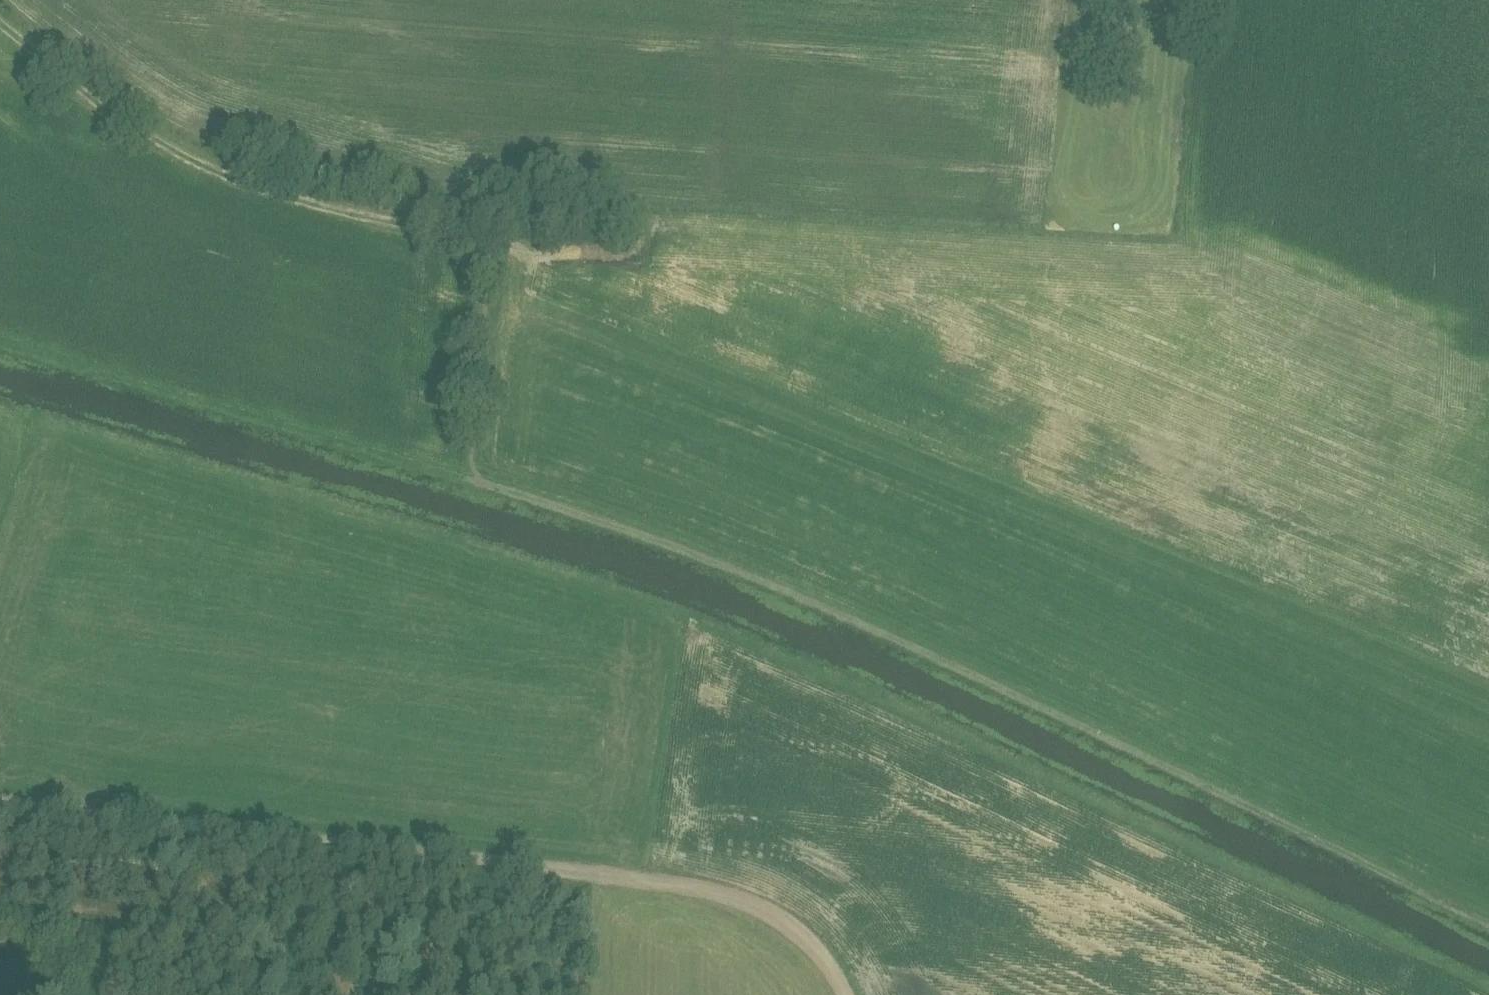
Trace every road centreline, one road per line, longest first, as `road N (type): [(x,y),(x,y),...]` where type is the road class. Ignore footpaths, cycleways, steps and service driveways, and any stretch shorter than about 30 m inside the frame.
road 1 (track): [(562,872),(0,801)]
road 2 (track): [(470,232),(221,175),(141,136),(0,38)]
road 3 (track): [(841,994),(787,917),(745,894),(562,872)]
road 4 (track): [(562,872),(559,900),(488,994)]

